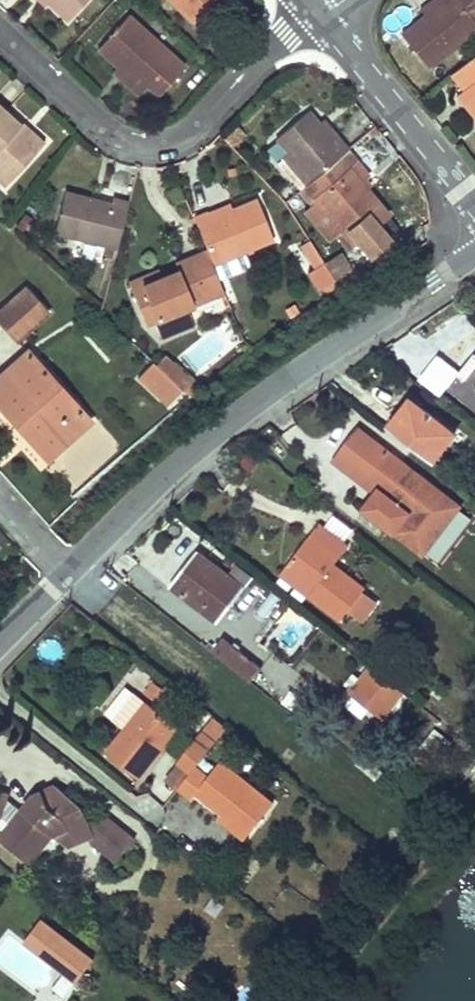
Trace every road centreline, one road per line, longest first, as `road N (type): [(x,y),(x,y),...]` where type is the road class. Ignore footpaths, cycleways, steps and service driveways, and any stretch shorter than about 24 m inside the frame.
road 1 (residential): [(69,569),(220,427),(474,253)]
road 2 (residential): [(0,28),(111,129),(153,136),(196,124),(321,17)]
road 3 (residential): [(474,210),(321,17)]
road 4 (track): [(316,1000),(474,814)]

